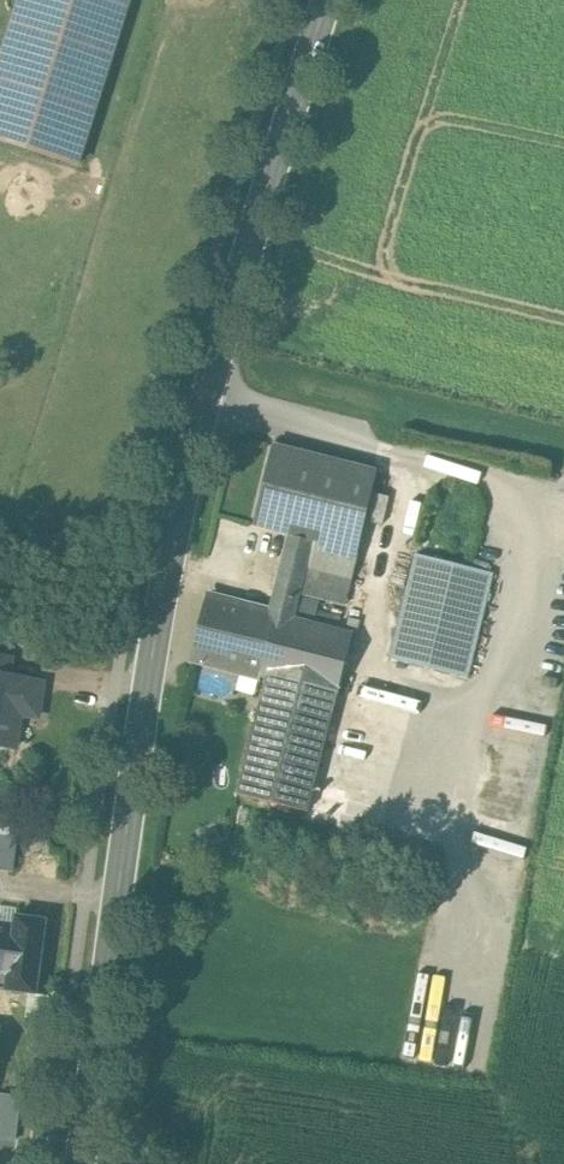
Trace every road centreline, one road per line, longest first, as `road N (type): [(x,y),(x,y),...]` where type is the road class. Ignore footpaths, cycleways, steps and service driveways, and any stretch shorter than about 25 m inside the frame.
road 1 (tertiary): [(81,1163),(171,548),(242,267),(329,0)]

